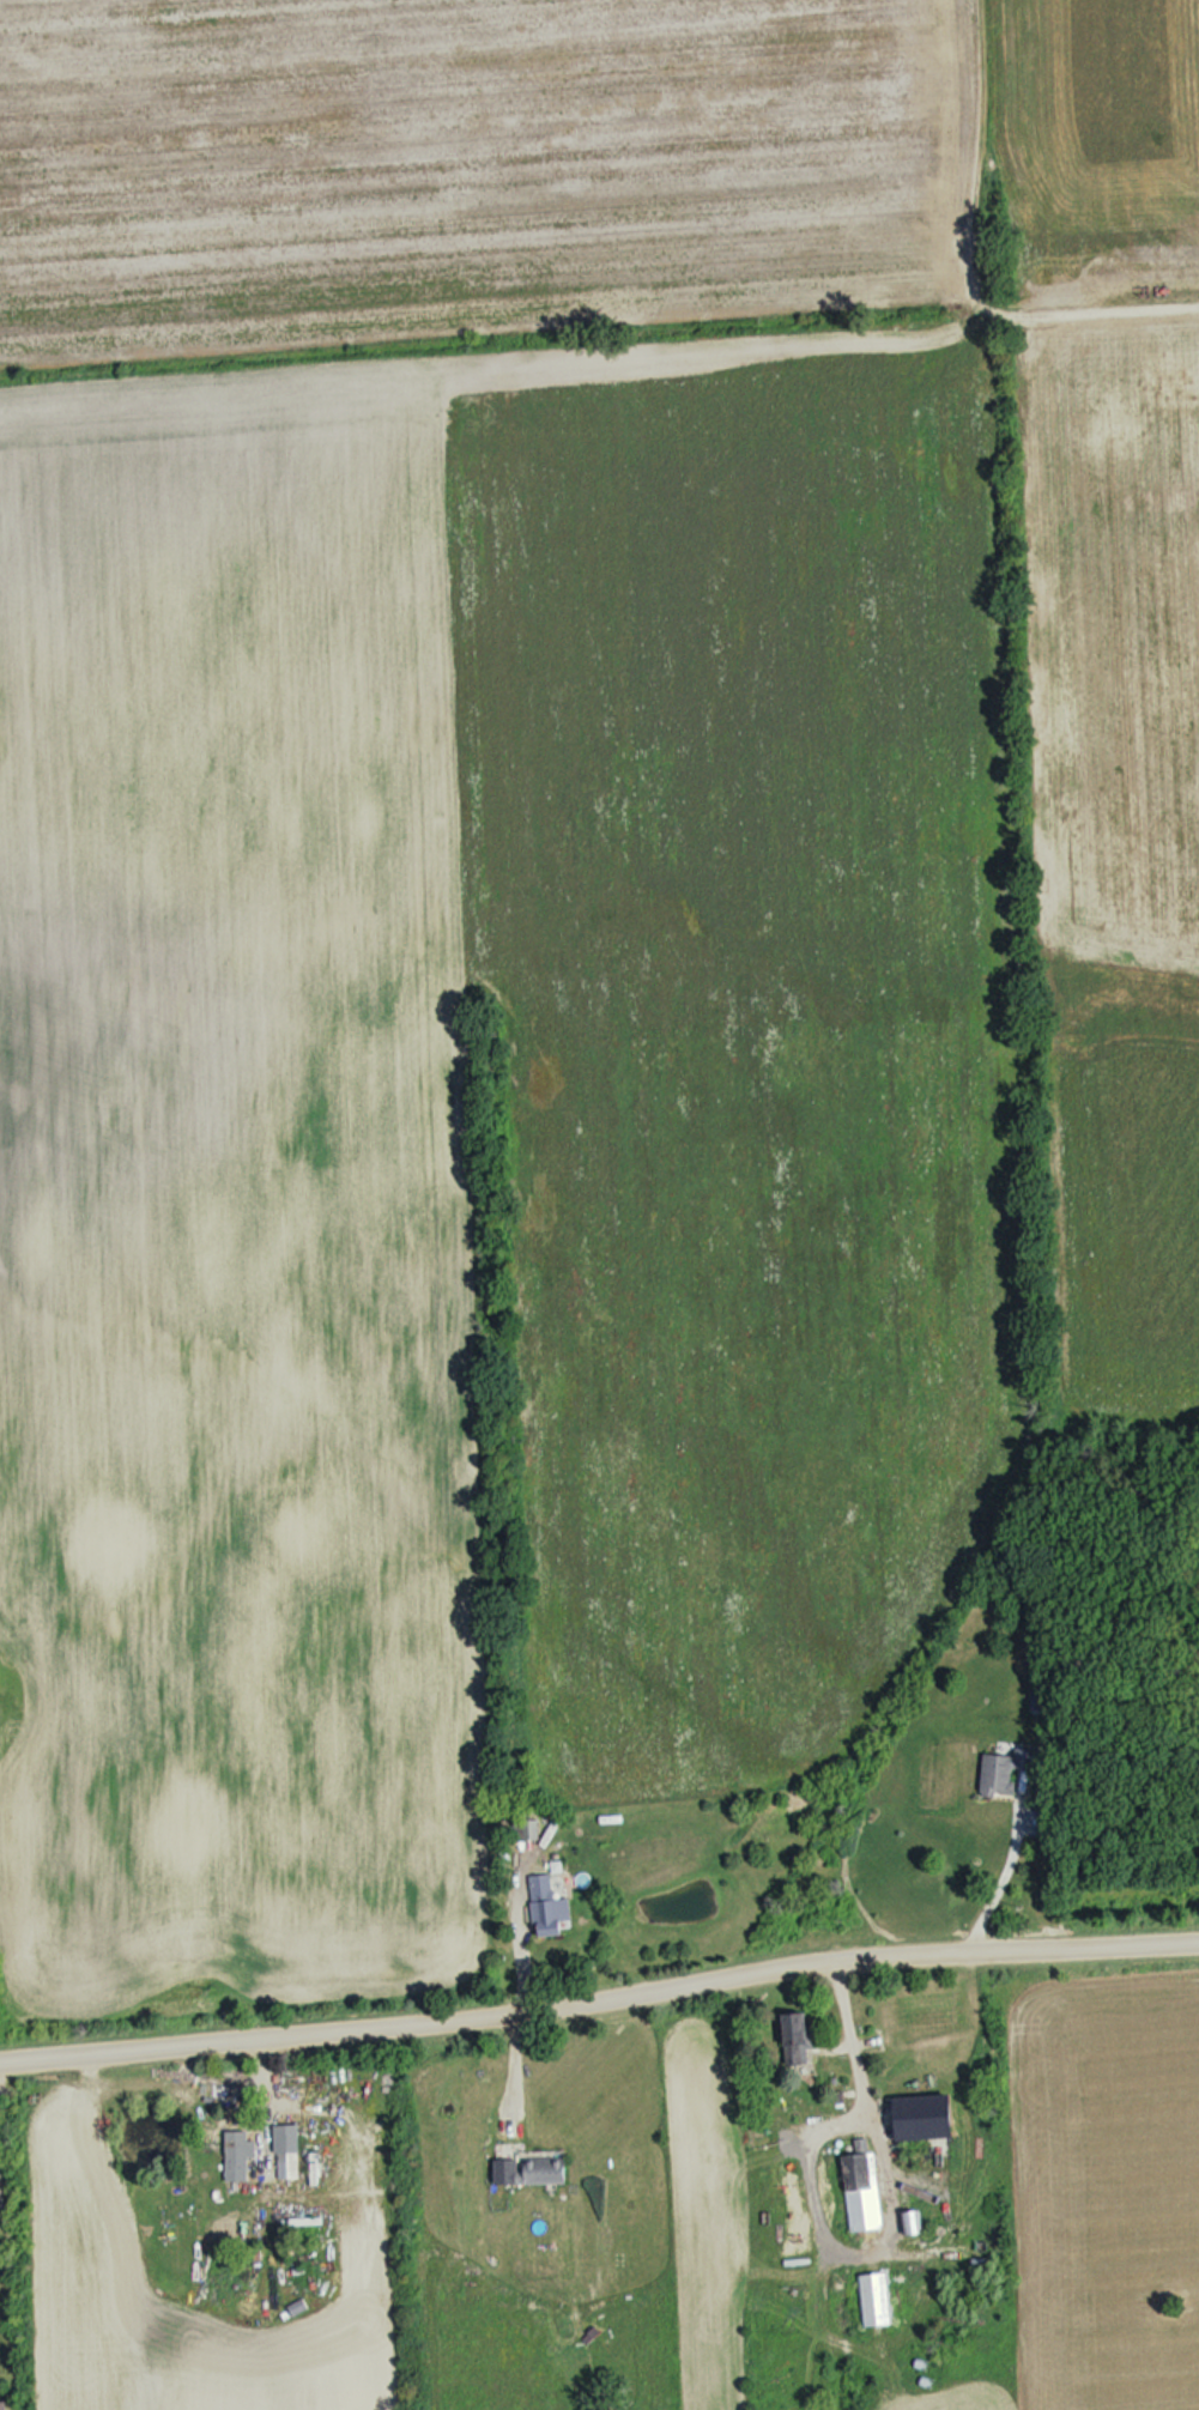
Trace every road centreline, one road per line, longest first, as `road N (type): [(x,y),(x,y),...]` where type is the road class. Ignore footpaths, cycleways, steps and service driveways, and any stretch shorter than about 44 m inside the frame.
road 1 (residential): [(0,2062),(352,2028),(799,1958),(1198,1940)]

